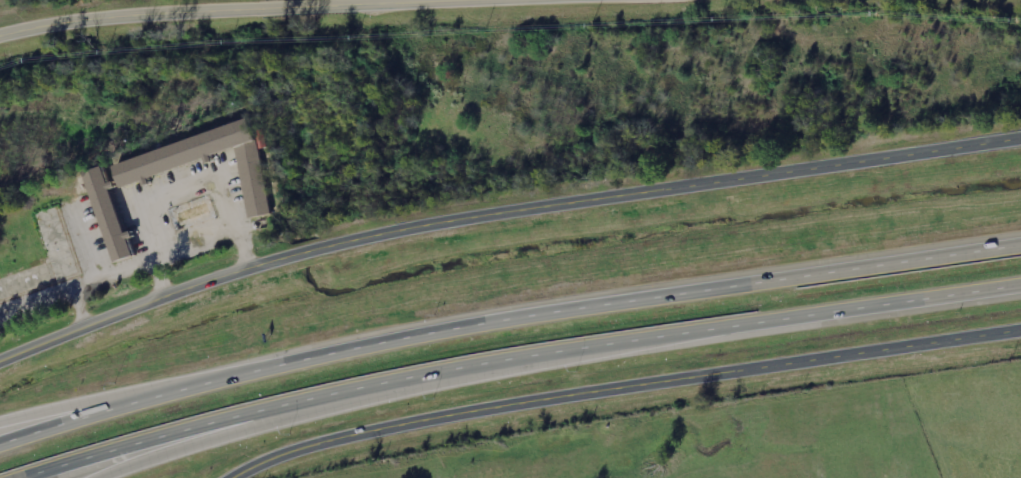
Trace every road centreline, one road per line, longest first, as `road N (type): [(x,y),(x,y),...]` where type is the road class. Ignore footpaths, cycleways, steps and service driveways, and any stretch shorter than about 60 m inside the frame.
road 1 (motorway): [(4,477),(400,375),(1020,280)]
road 2 (tertiary): [(228,477),(306,443),(428,416),(1020,324)]
road 3 (motorway): [(749,282),(385,340),(0,442)]
road 4 (tertiary): [(343,242),(1020,137)]
road 5 (residential): [(0,32),(87,16),(386,0)]
road 6 (tertiary): [(0,361),(162,295),(343,242)]
road 7 (motorway): [(90,477),(400,375)]
road 8 (motorway): [(1020,243),(749,282)]
road 9 (motorway): [(232,375),(0,421)]

